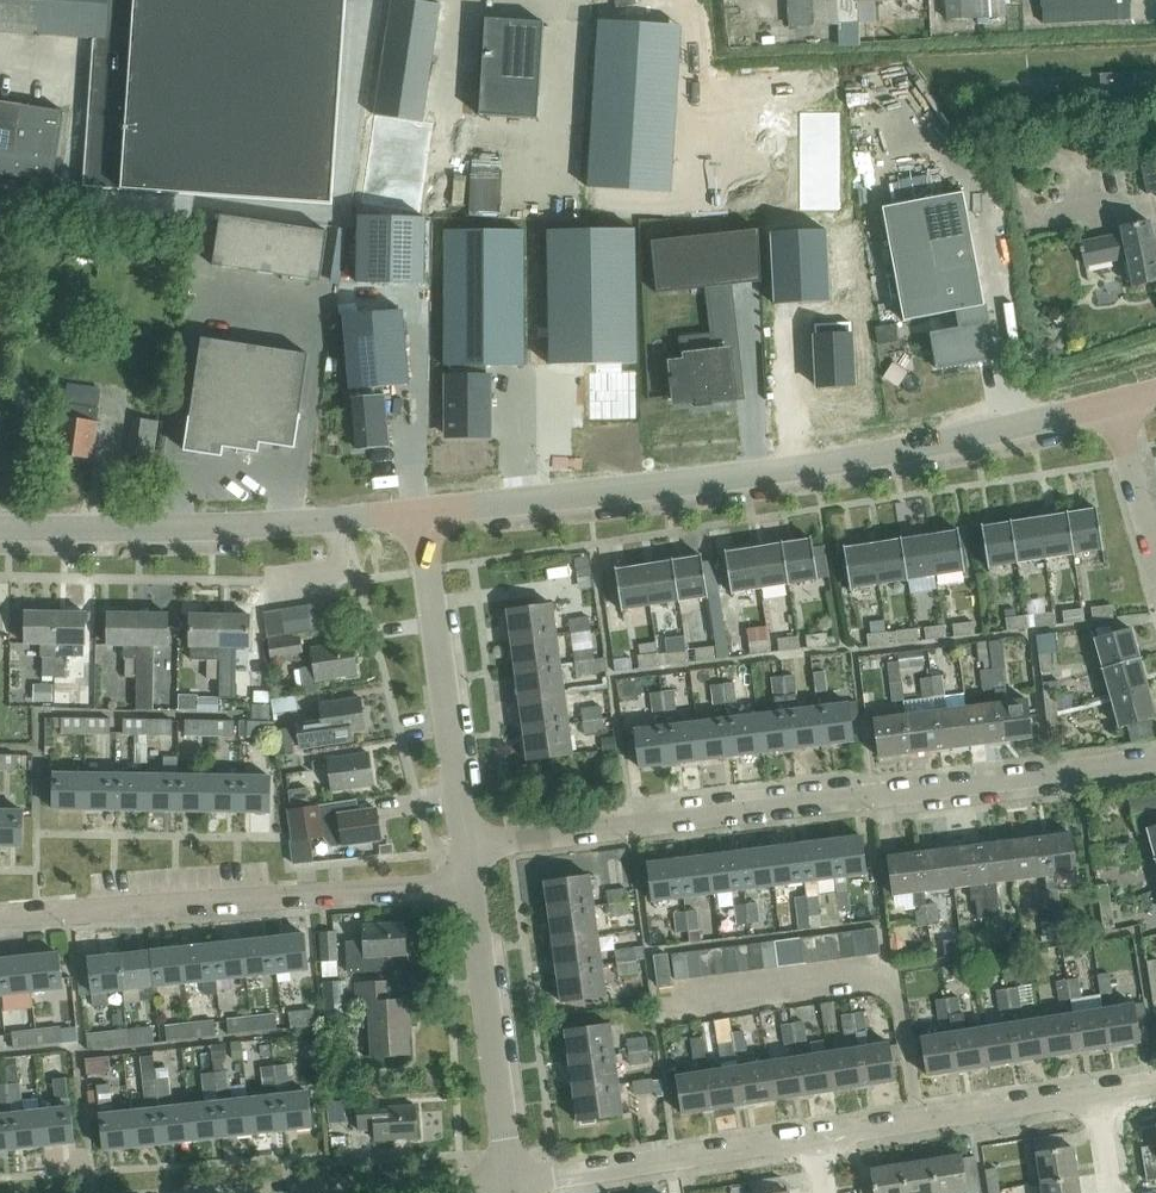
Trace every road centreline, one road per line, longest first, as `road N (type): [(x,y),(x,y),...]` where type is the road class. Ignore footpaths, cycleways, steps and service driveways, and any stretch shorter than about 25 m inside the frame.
road 1 (tertiary): [(417,510),(836,461),(1112,402)]
road 2 (residential): [(464,846),(1155,758)]
road 3 (residential): [(0,914),(468,883)]
road 4 (tertiary): [(368,515),(197,527),(0,527)]
road 5 (unclassified): [(464,846),(417,510)]
road 6 (residential): [(510,1177),(814,1135)]
road 7 (unclassified): [(510,1177),(468,883)]
road 8 (residential): [(814,1135),(1094,1091)]
road 9 (residential): [(277,1192),(510,1177)]
road 10 (residential): [(1155,563),(1112,402)]

